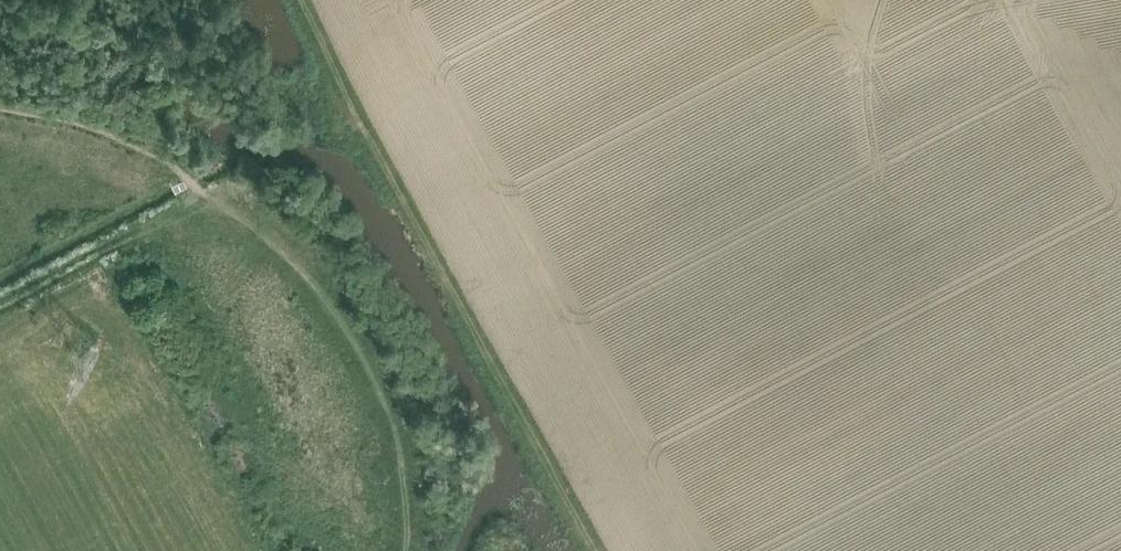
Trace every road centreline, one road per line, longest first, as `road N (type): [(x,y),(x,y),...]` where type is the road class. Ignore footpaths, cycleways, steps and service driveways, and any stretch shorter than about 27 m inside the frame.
road 1 (track): [(0,301),(198,195)]

